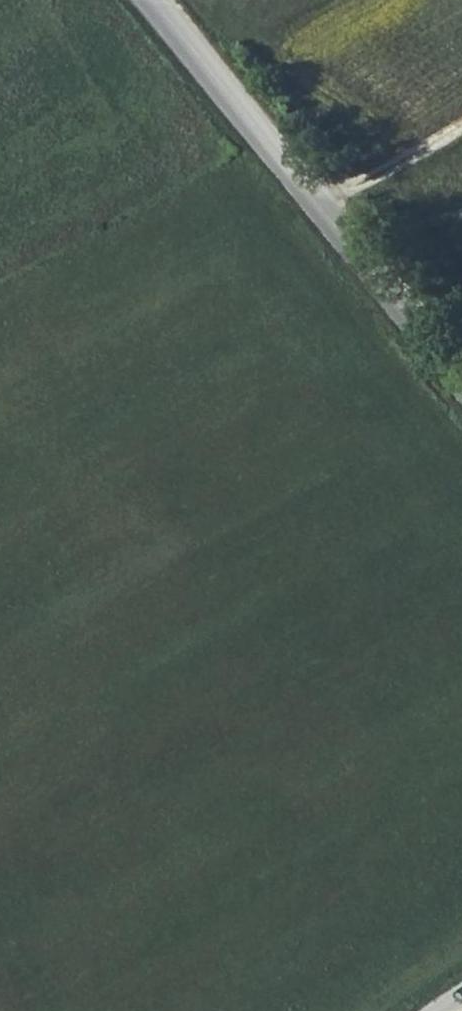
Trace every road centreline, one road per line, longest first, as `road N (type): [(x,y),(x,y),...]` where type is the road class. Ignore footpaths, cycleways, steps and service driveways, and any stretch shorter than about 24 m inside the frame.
road 1 (residential): [(151,0),(461,383)]

